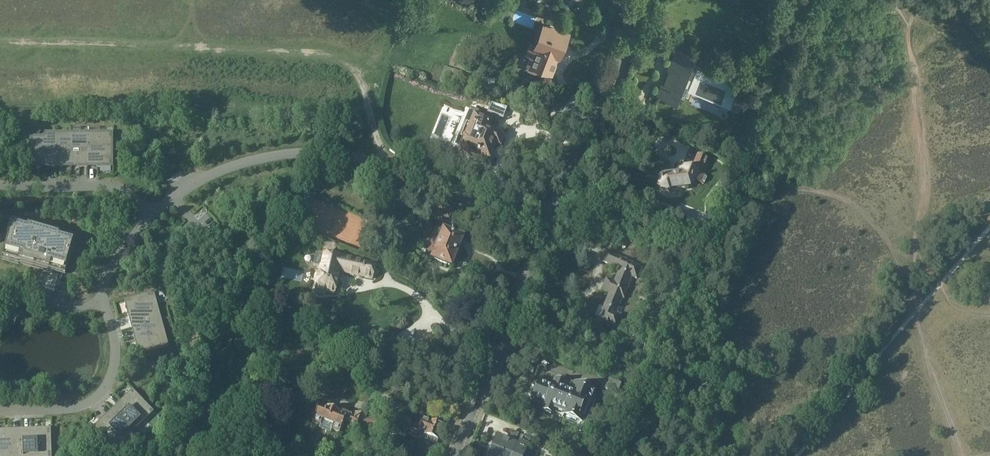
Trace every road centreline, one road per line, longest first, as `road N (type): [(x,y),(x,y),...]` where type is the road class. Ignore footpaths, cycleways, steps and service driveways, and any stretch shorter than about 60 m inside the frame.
road 1 (unclassified): [(152,212),(203,179),(301,151),(392,170),(548,229)]
road 2 (secondary): [(548,229),(642,0)]
road 3 (secondary): [(454,455),(548,229)]
road 4 (residential): [(103,305),(122,349),(114,386),(85,411),(0,416)]
road 5 (track): [(433,314),(406,333),(381,337),(347,319),(359,290),(382,283),(421,298)]
road 6 (residential): [(0,188),(126,188),(152,212)]

